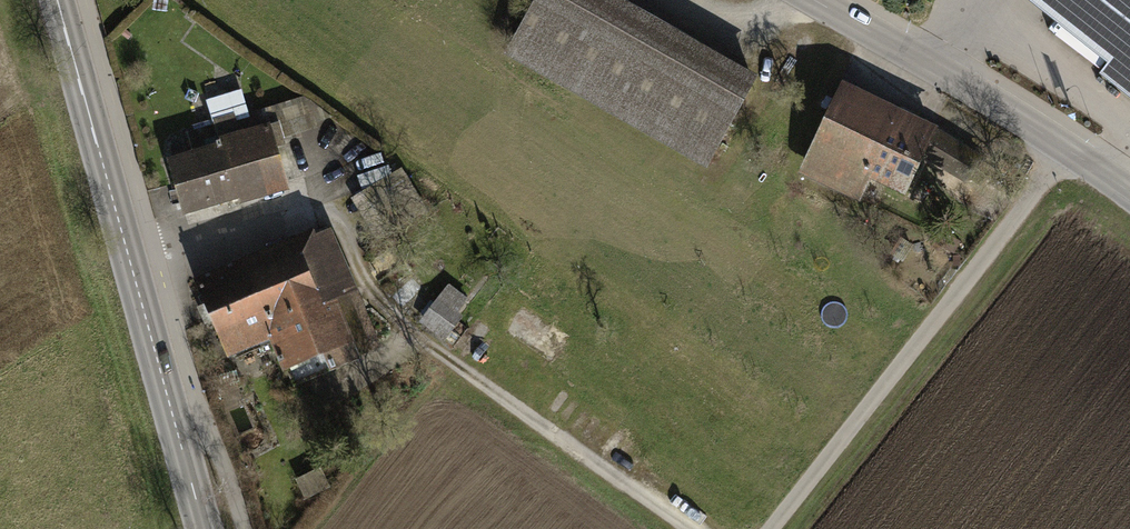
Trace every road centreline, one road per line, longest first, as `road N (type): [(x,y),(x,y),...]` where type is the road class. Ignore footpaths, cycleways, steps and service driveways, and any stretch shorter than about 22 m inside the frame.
road 1 (primary): [(55,0),(205,528)]
road 2 (track): [(320,204),(339,219),(374,305),(688,528)]
road 3 (residential): [(1065,149),(766,528)]
road 4 (tertiary): [(1065,149),(817,0)]

